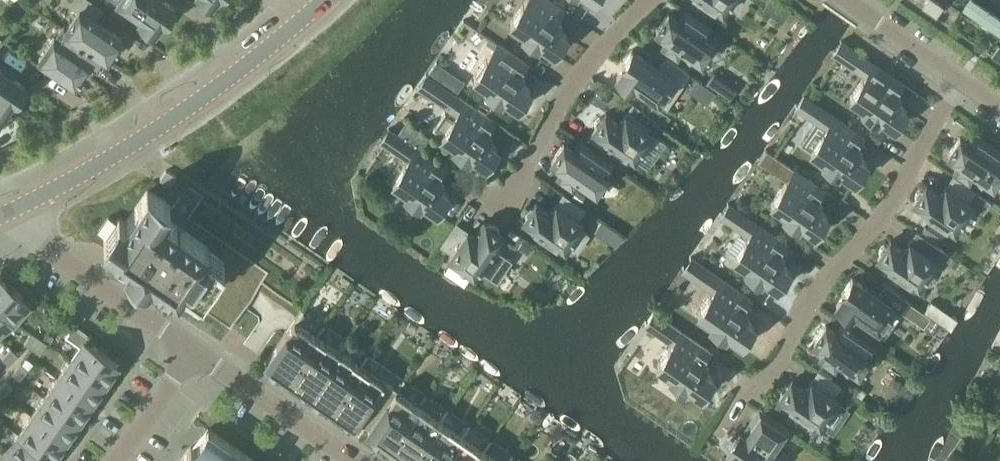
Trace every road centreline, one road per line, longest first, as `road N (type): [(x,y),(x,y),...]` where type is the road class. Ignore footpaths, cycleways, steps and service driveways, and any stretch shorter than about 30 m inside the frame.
road 1 (residential): [(743,398),(782,357),(832,271),(890,210),(961,81)]
road 2 (tertiary): [(22,206),(155,131),(323,0)]
road 3 (residential): [(505,206),(588,61),(652,0)]
road 4 (residential): [(190,350),(43,247),(22,206)]
road 5 (residential): [(351,460),(190,350)]
road 6 (residential): [(961,81),(846,0)]
road 7 (residential): [(115,460),(190,350)]

